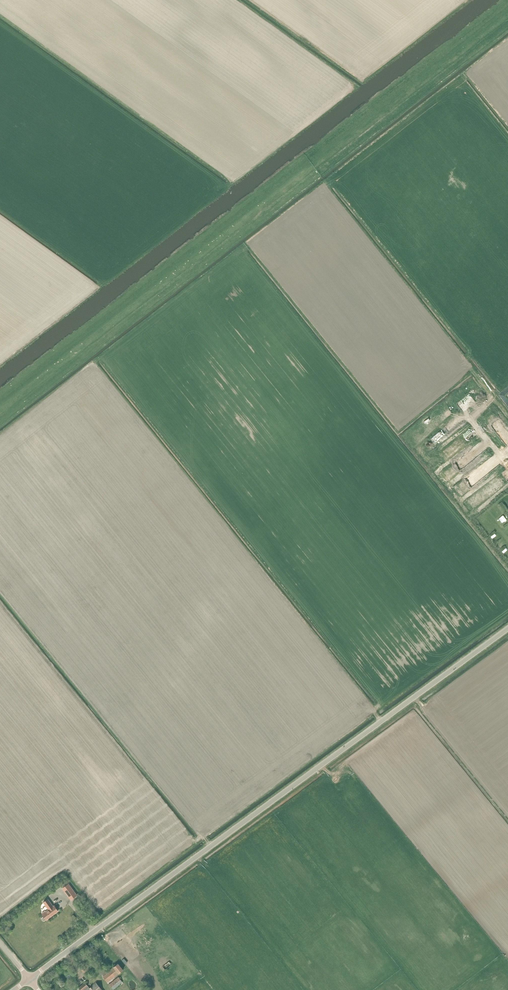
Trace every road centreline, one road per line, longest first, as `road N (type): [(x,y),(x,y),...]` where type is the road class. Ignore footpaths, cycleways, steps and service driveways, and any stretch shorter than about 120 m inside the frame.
road 1 (unclassified): [(29,979),(507,629)]

